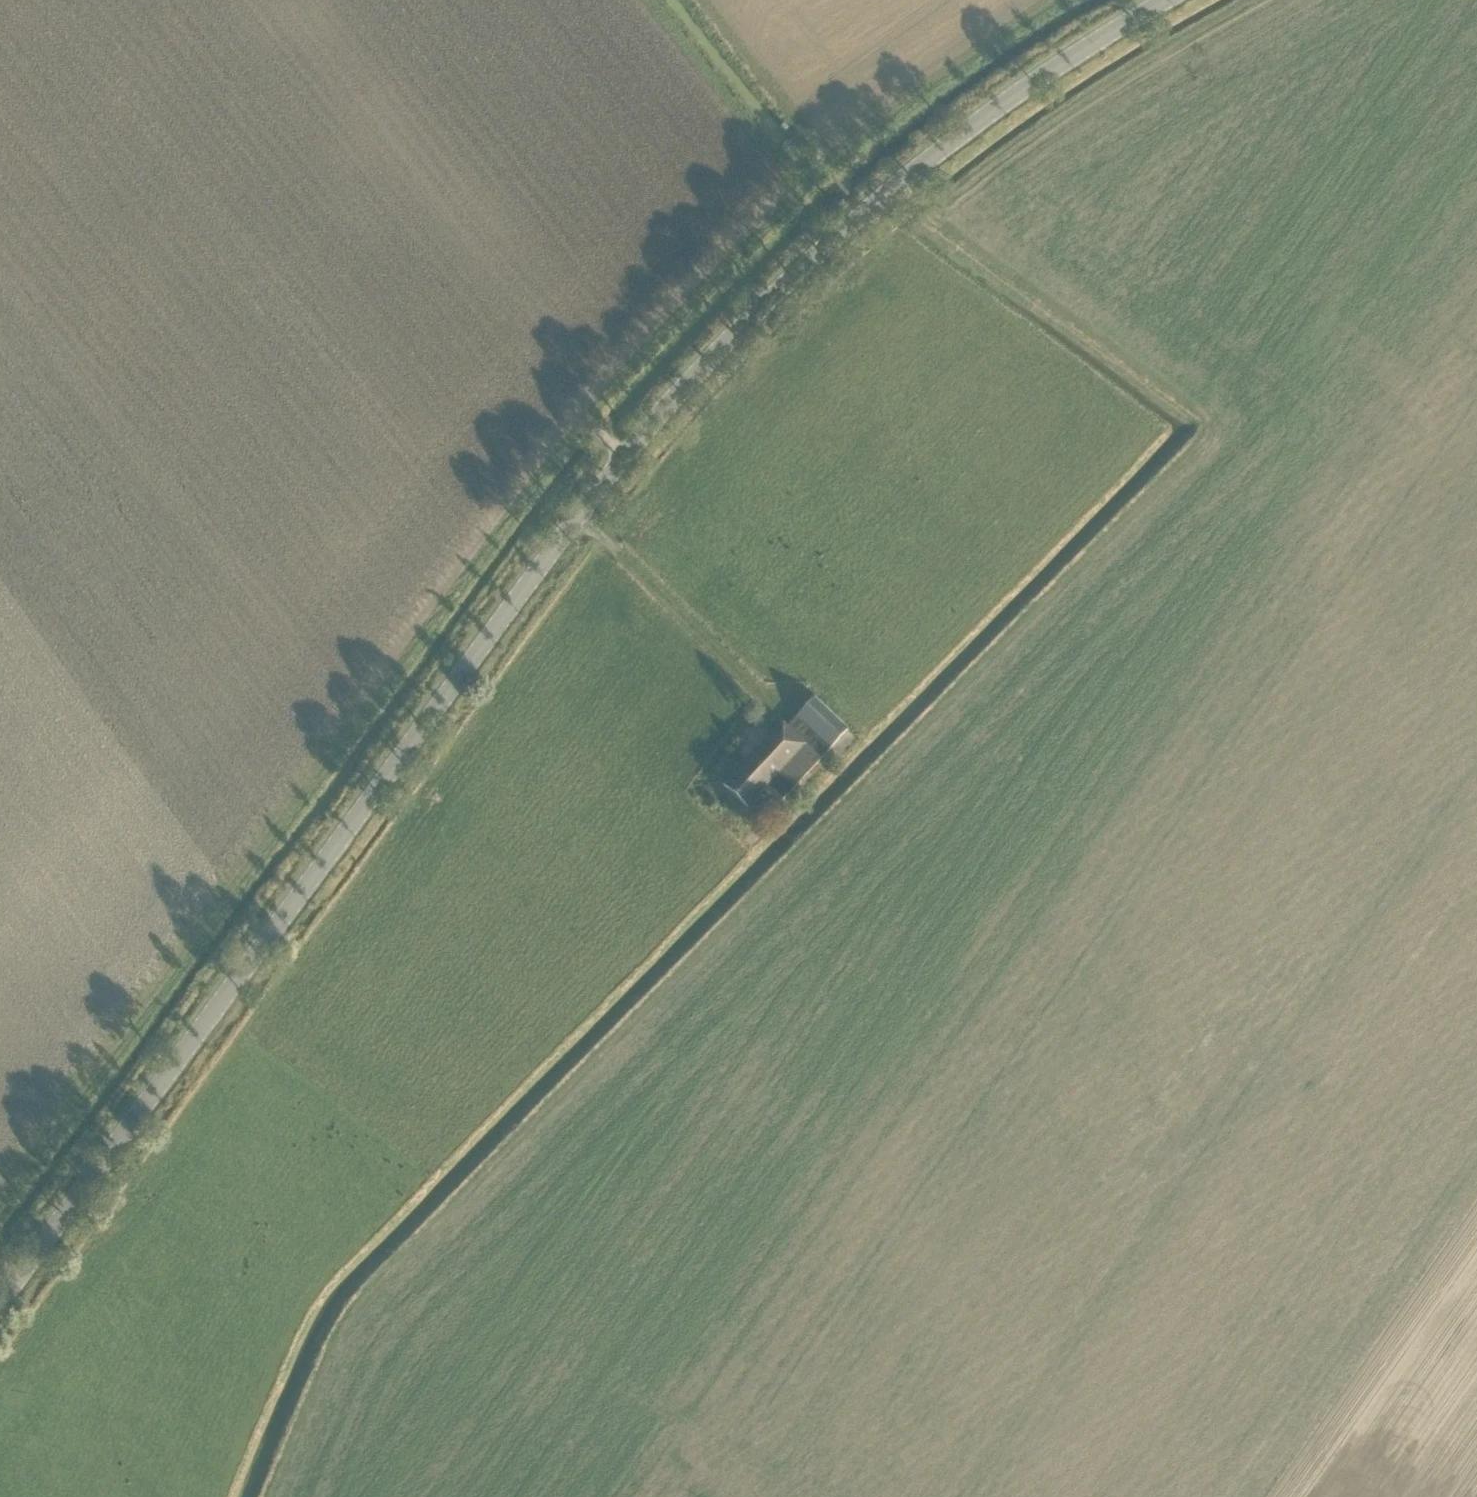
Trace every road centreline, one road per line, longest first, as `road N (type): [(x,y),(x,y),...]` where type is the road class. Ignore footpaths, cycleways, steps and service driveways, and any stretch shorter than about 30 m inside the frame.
road 1 (tertiary): [(0,1313),(210,1036),(430,724),(734,331),(993,108),(1153,0)]

